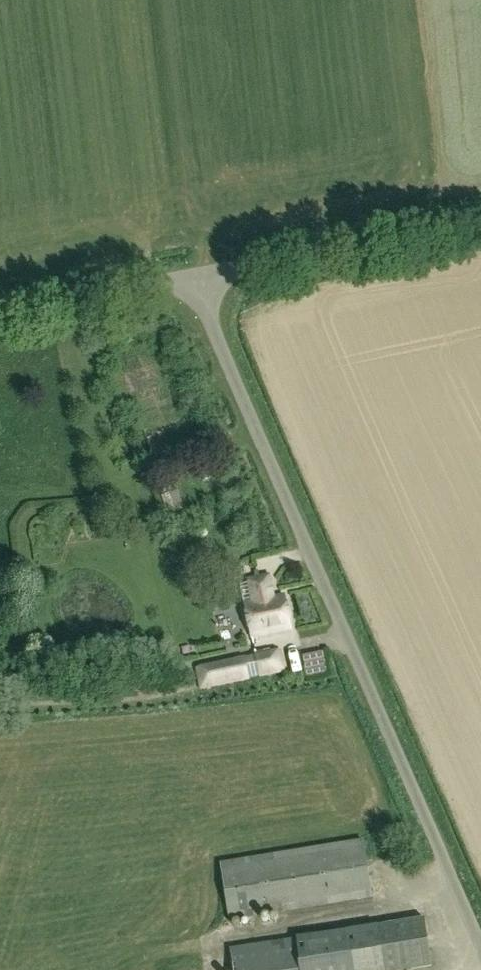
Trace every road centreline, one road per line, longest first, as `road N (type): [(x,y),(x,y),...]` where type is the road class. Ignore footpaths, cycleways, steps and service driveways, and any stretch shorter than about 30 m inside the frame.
road 1 (unclassified): [(480,945),(191,279)]
road 2 (unclassified): [(480,219),(191,279)]
road 3 (unclassified): [(0,313),(191,279)]

